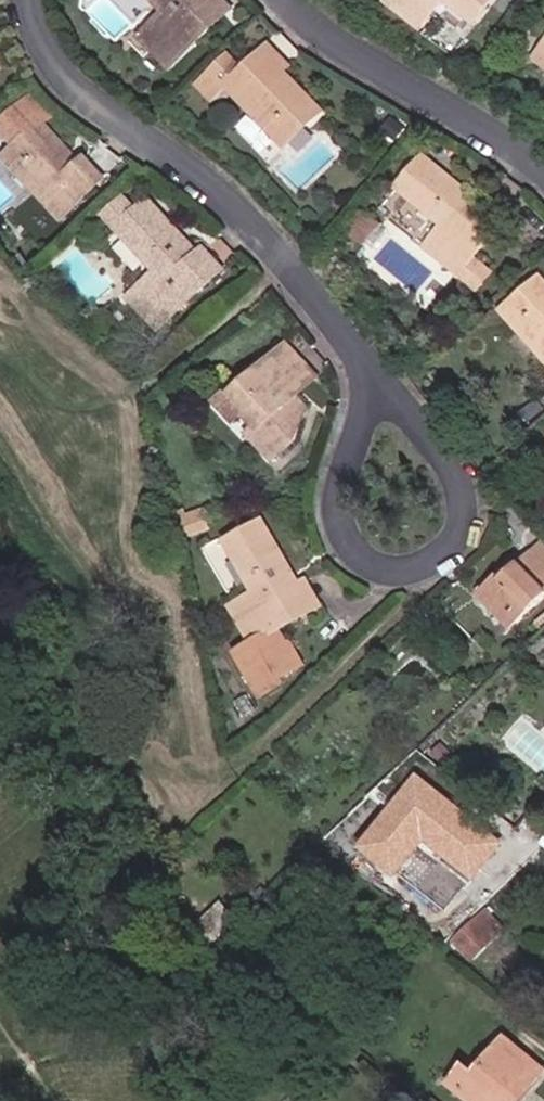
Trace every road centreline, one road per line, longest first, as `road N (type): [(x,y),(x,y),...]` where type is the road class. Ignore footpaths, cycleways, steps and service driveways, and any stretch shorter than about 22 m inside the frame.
road 1 (residential): [(369,356),(269,223),(86,92),(59,62),(39,0)]
road 2 (residential): [(369,356),(427,422),(465,488),(464,535),(455,554),(437,564),(390,567),(356,551),(344,521),(371,397)]
road 3 (residential): [(292,0),(381,72),(543,162)]

